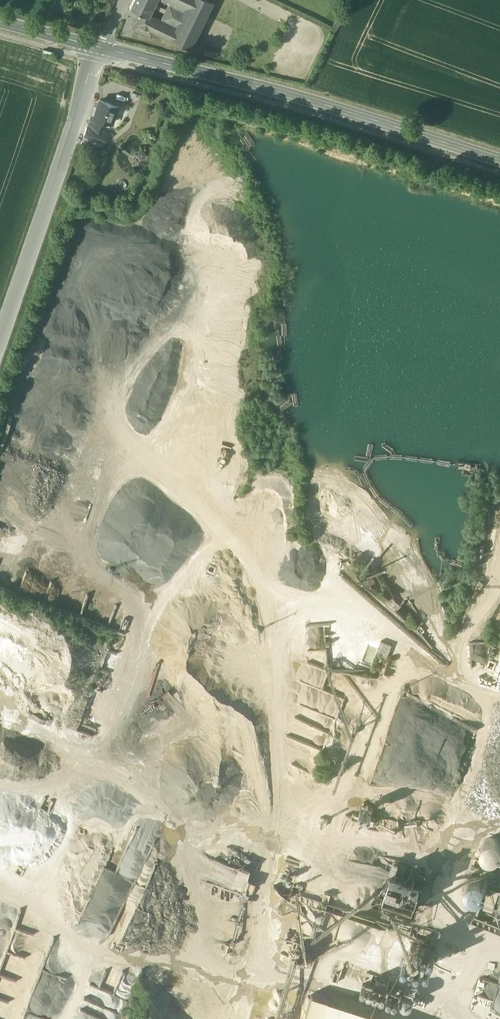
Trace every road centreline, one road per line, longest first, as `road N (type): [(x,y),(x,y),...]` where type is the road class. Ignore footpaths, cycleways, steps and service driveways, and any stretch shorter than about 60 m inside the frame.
road 1 (secondary): [(101,48),(301,97),(499,160)]

